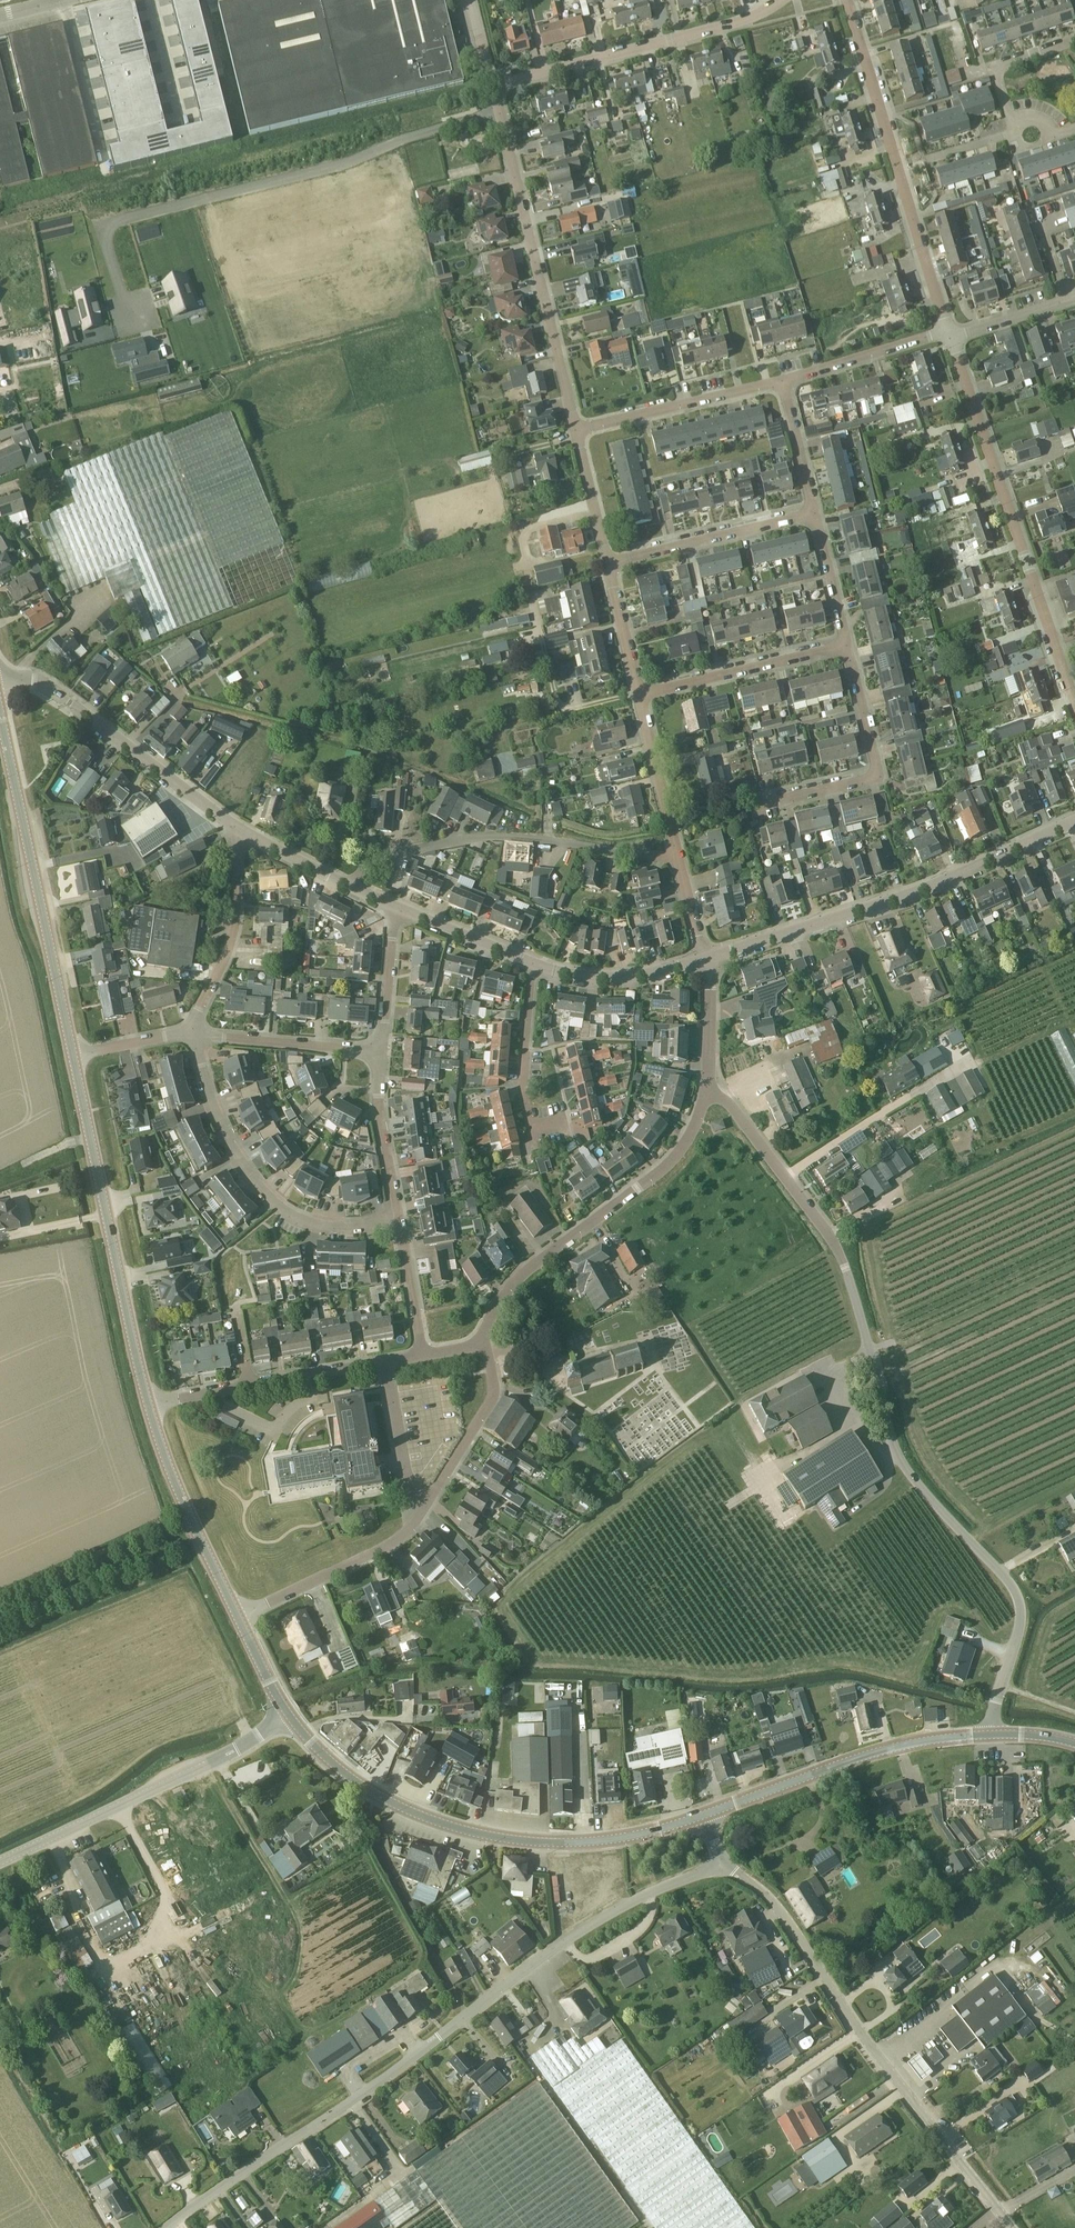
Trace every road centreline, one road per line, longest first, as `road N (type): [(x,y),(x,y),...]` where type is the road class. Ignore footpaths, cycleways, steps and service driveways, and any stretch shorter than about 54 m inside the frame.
road 1 (residential): [(986,1735),(1021,1606),(907,1472),(837,1245),(728,1102),(706,1094)]
road 2 (residential): [(499,113),(347,163),(103,224),(130,323)]
road 3 (residential): [(315,2126),(572,1941),(631,1904),(723,1866)]
road 4 (unclassified): [(1011,2227),(879,2060),(774,1904),(723,1866)]
road 5 (secondary): [(704,1815),(603,1841),(499,1838),(376,1794),(302,1733)]
road 6 (tertiary): [(704,960),(927,891),(1074,821)]
road 7 (residential): [(1074,698),(951,335)]
road 8 (secondary): [(150,1404),(73,1056)]
road 9 (secondary): [(73,1056),(0,711)]
road 10 (residential): [(951,335),(846,0)]
road 11 (residential): [(484,1343),(496,1308),(536,1262),(676,1161),(706,1094)]
road 12 (residential): [(355,887),(376,858),(469,838),(678,855)]
road 13 (residential): [(575,430),(499,113)]
road 14 (residential): [(191,1033),(224,1134),(252,1181),(290,1217),(327,1226),(399,1224)]
road 15 (tertiary): [(0,1860),(256,1738),(287,1714)]
road 16 (residential): [(493,85),(743,21),(776,0)]
road 17 (secondary): [(986,1735),(898,1747),(704,1815)]
road 18 (residential): [(763,805),(880,775),(849,646)]
road 19 (residential): [(386,1361),(150,1404)]
road 20 (tertiary): [(51,688),(239,829)]
road 21 (secondary): [(237,1618),(173,1478),(150,1404)]
road 22 (residential): [(237,1618),(375,1551),(427,1507)]
road 23 (residential): [(638,695),(849,646)]
road 24 (residential): [(191,1033),(239,914),(239,829)]
road 25 (residential): [(575,430),(783,383)]
road 26 (residential): [(607,561),(813,508)]
road 27 (residential): [(564,1123),(533,1129),(522,1083),(537,964)]
road 28 (residential): [(191,1033),(381,1051)]
road 29 (residential): [(427,1507),(491,1405),(484,1343)]
road 30 (unclassified): [(170,2227),(315,2126)]
road 31 (residential): [(783,383),(929,335),(951,335)]
road 32 (residential): [(399,1224),(381,1120),(381,1051)]
road 33 (tertiary): [(537,964),(607,979),(704,960)]
road 34 (residential): [(302,1733),(337,1721),(466,1724)]
road 35 (residential): [(678,855),(638,695)]
road 36 (residential): [(427,1507),(410,1482),(386,1361)]
road 37 (tertiary): [(396,906),(537,964)]
road 38 (residential): [(381,1051),(396,906)]
road 39 (residential): [(849,646),(813,508)]
road 40 (residential): [(638,695),(607,561)]
road 41 (residential): [(706,1094),(711,984),(704,960)]
road 42 (residential): [(607,561),(575,430)]
road 43 (residential): [(424,1353),(399,1224)]
road 44 (tertiary): [(239,829),(355,887)]
road 45 (residential): [(813,508),(783,383)]

